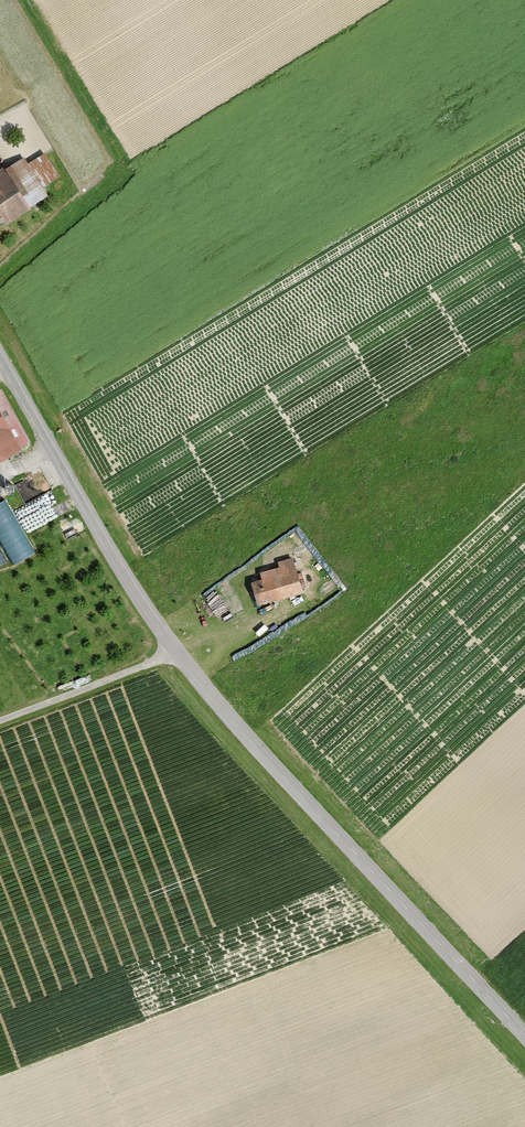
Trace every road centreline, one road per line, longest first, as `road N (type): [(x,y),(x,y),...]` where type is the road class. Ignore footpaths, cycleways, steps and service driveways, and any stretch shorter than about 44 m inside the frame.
road 1 (tertiary): [(524,1035),(177,652),(0,360)]
road 2 (track): [(177,652),(0,720)]

